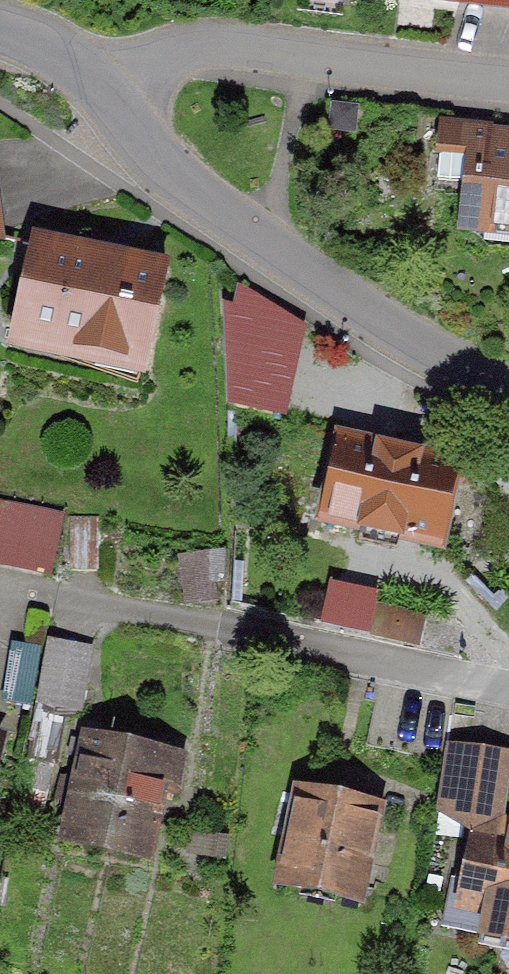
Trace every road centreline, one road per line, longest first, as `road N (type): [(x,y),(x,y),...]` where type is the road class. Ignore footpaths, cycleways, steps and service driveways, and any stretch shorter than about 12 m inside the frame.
road 1 (unclassified): [(508,399),(163,174),(111,85)]
road 2 (residential): [(111,85),(223,63),(508,87)]
road 3 (unclassified): [(111,85),(0,23)]

